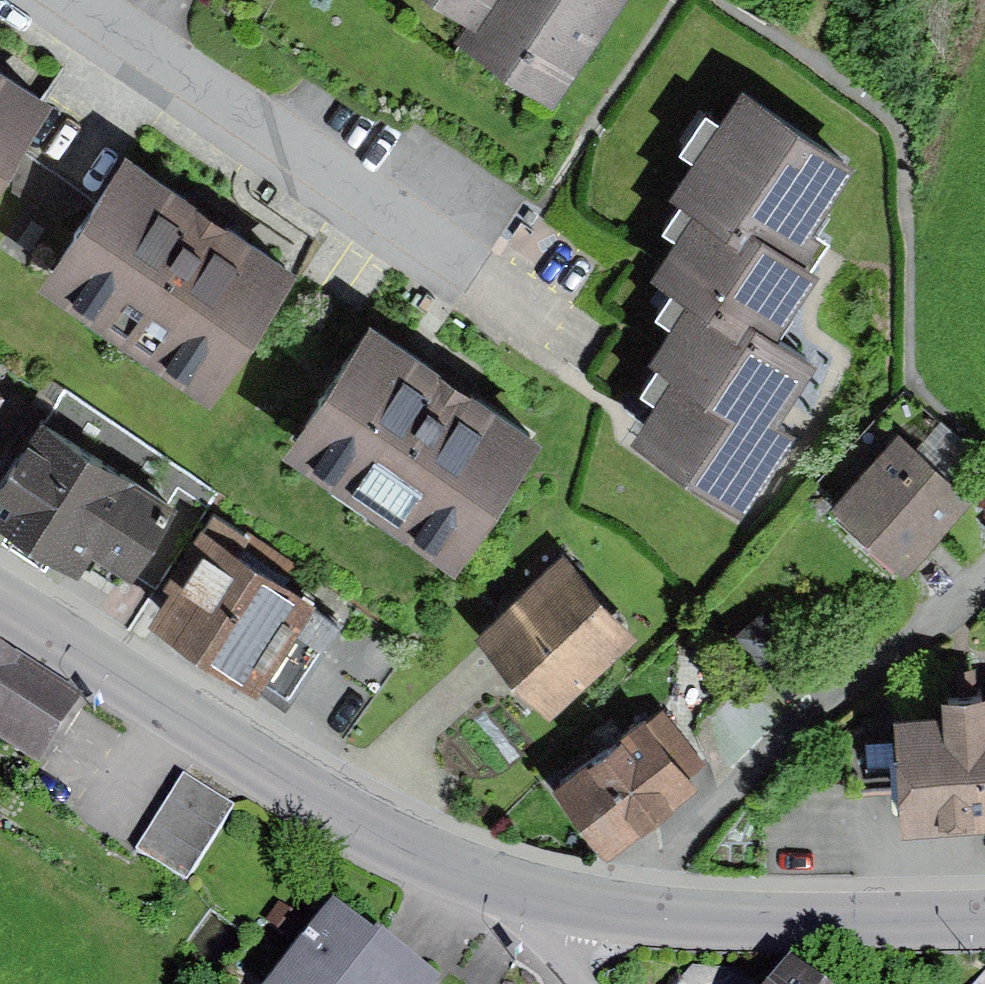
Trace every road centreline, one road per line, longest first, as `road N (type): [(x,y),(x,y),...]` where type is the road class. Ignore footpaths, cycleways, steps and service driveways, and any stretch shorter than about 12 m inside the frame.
road 1 (residential): [(80,0),(579,340)]
road 2 (tertiary): [(0,596),(324,803),(478,875)]
road 3 (tertiary): [(478,875),(613,908),(776,923),(984,917)]
road 4 (unclassified): [(580,983),(478,875)]

